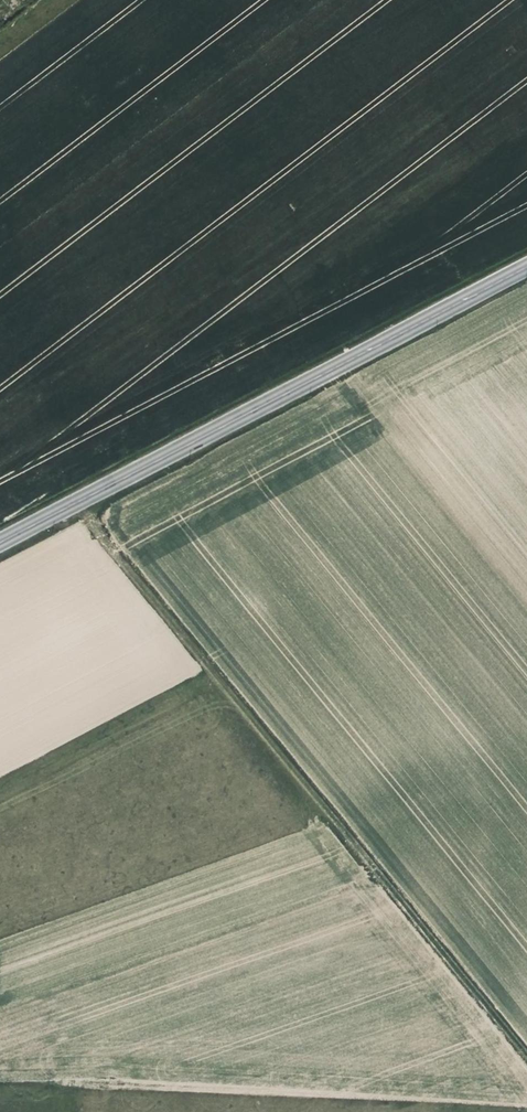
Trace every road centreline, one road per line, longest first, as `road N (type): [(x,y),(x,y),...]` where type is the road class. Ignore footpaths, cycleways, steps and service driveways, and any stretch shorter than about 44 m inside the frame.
road 1 (track): [(79,500),(526,1056)]
road 2 (secondary): [(0,543),(526,262)]

